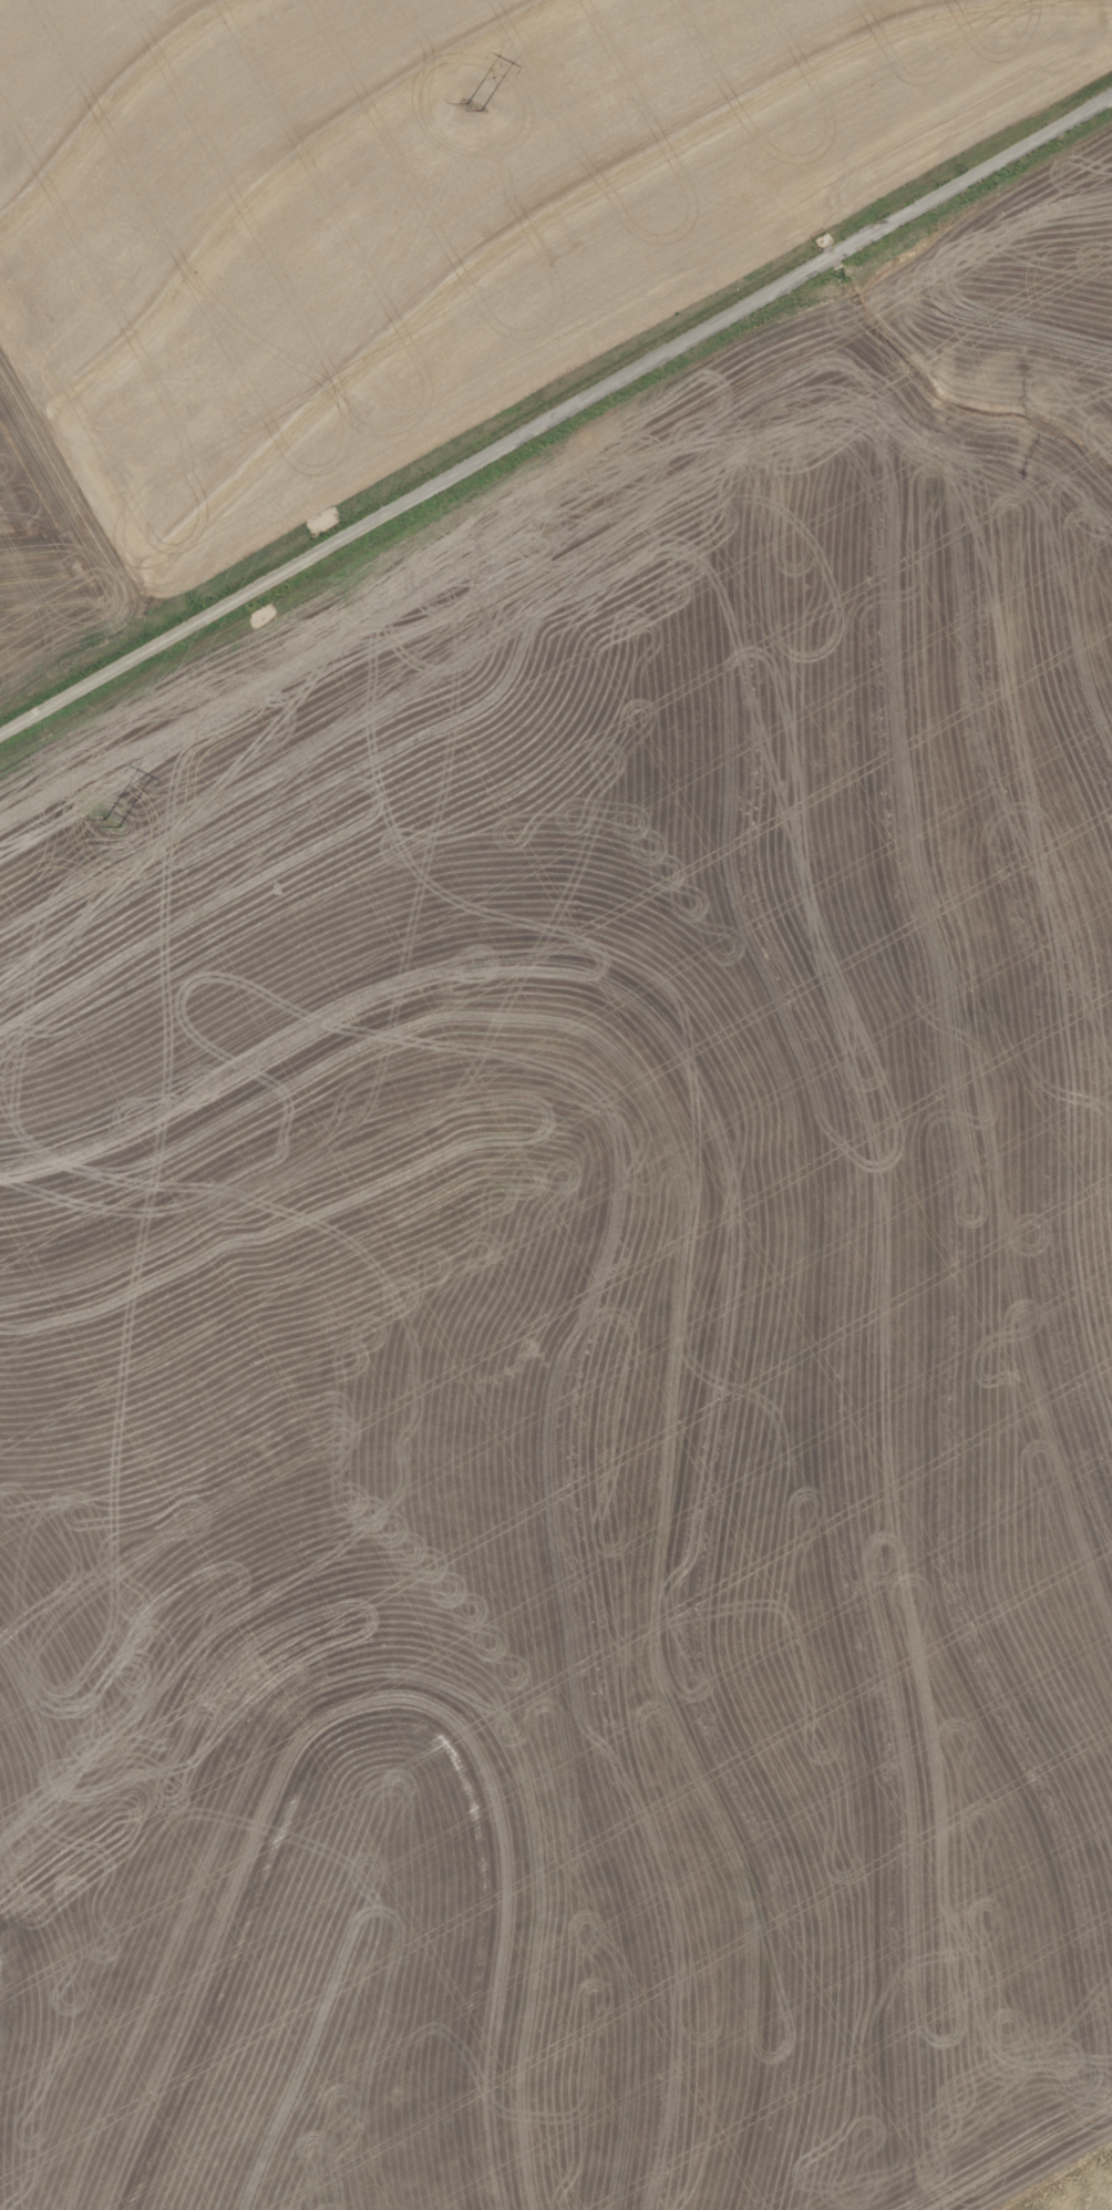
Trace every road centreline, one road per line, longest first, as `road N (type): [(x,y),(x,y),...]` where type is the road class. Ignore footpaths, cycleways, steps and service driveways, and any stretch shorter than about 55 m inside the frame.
road 1 (tertiary): [(1111,96),(0,735)]

